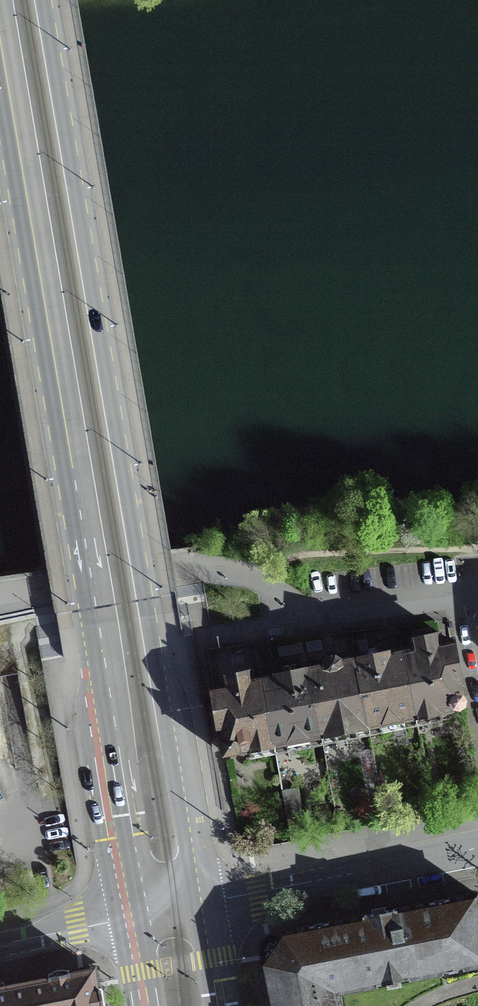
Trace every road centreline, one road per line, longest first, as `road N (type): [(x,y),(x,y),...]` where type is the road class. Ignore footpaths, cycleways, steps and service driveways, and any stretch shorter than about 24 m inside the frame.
road 1 (primary): [(201,904),(45,0)]
road 2 (primary): [(0,41),(109,695),(107,741),(133,917)]
road 3 (residential): [(201,904),(477,848)]
road 4 (residential): [(477,596),(218,632)]
road 5 (residential): [(133,917),(0,944)]

